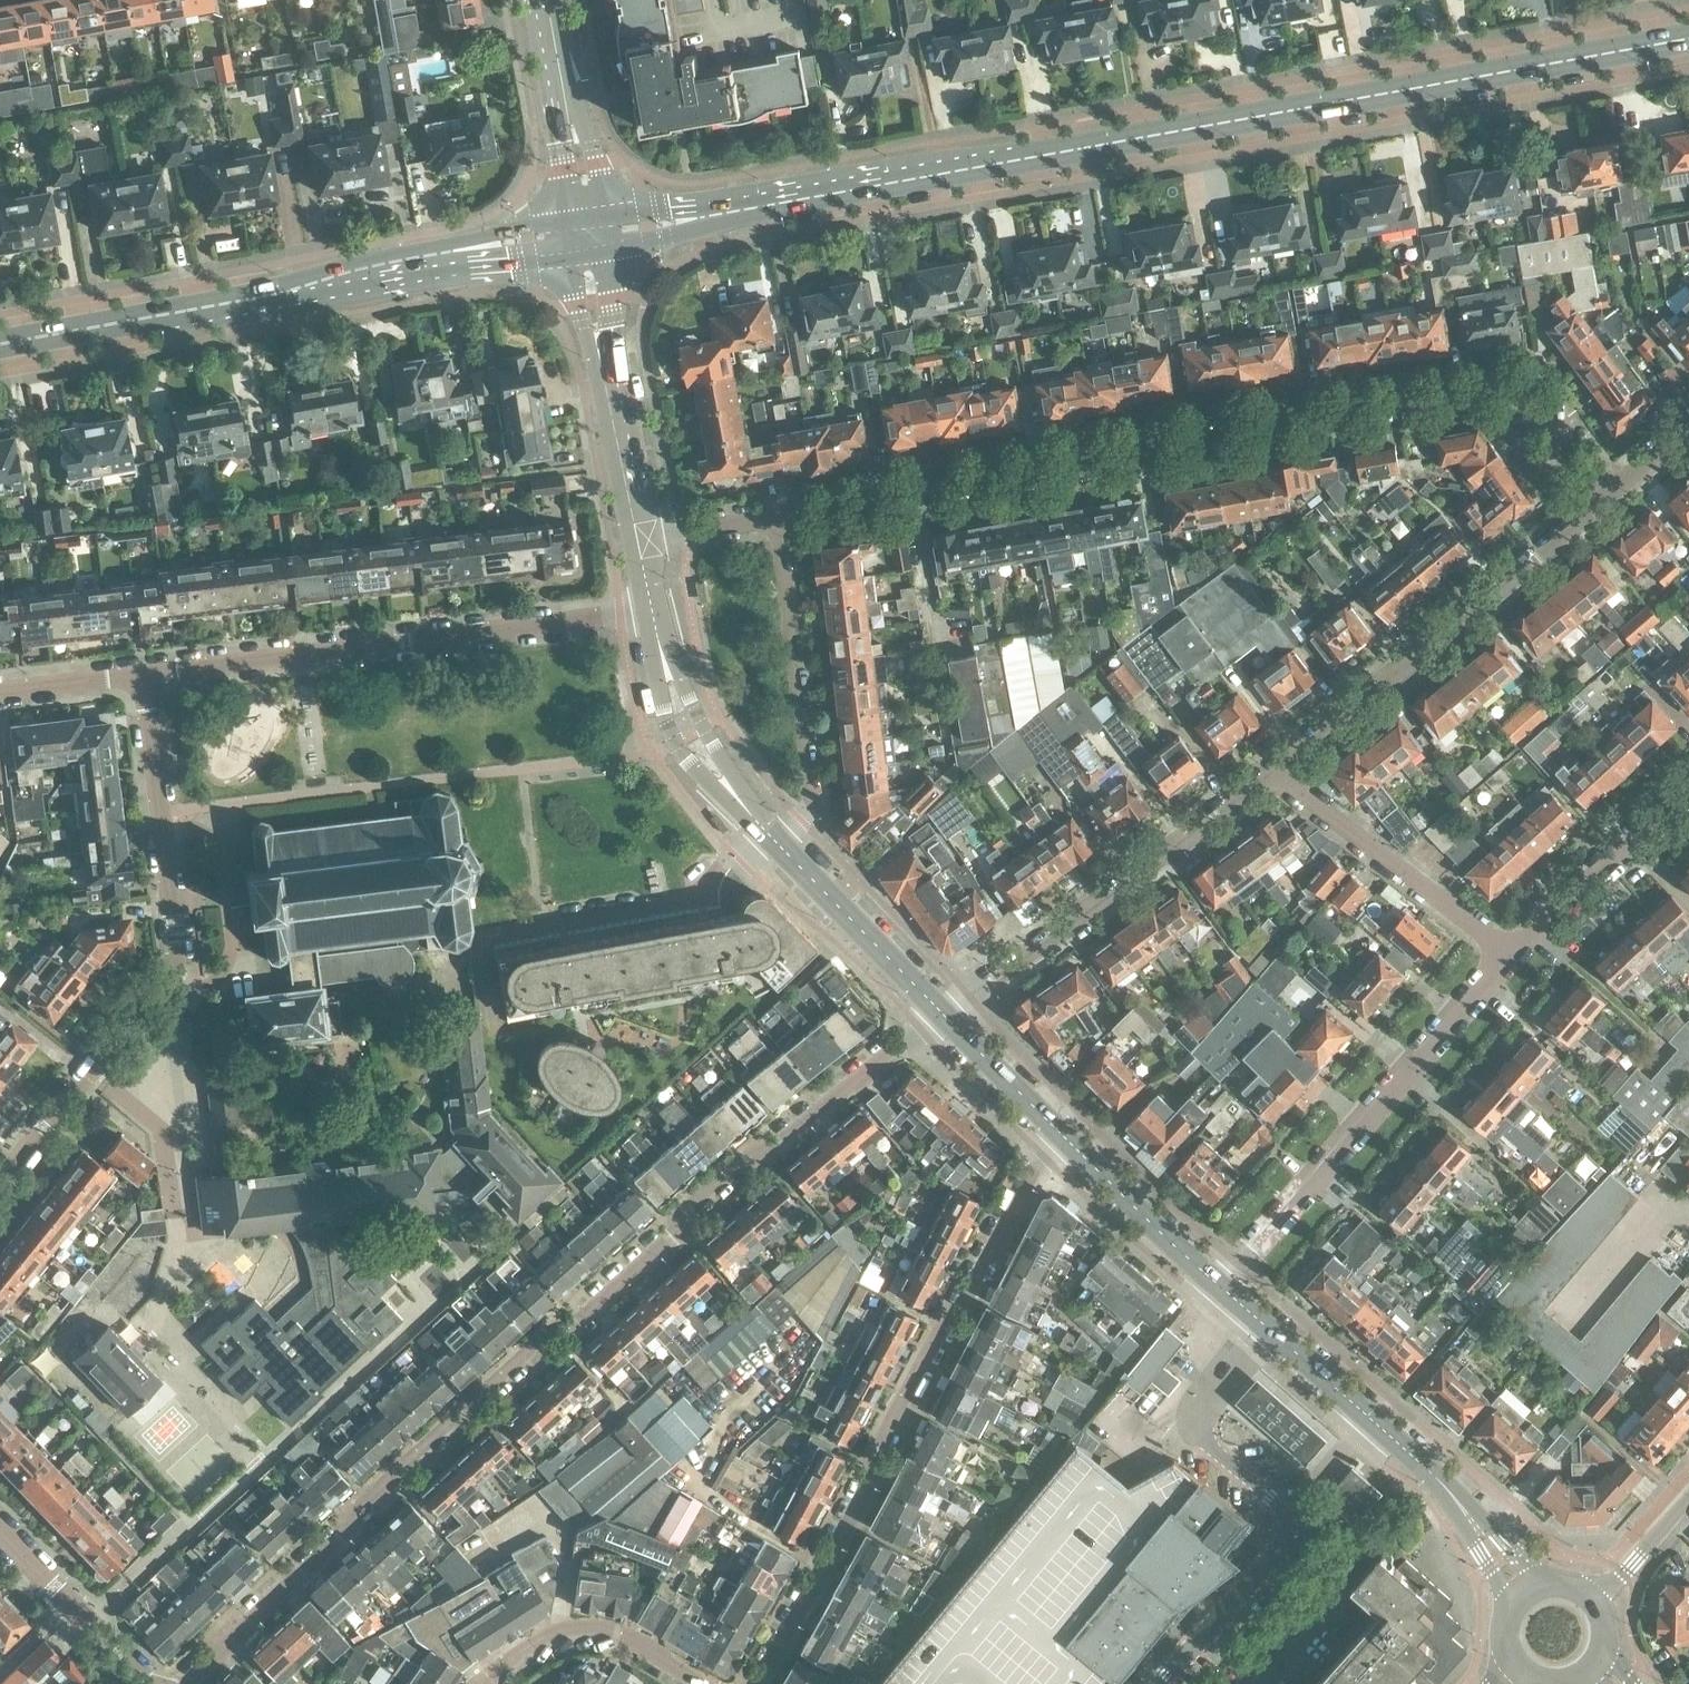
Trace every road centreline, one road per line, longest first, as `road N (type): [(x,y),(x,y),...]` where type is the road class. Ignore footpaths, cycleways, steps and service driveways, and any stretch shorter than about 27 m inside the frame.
road 1 (primary): [(591,237),(1688,38)]
road 2 (residential): [(182,1683),(667,1243),(689,1208),(935,1016)]
road 3 (residential): [(780,517),(1509,385),(1601,501)]
road 4 (residential): [(1058,1133),(751,1683)]
road 5 (primary): [(0,343),(591,237)]
road 6 (residential): [(0,1181),(176,959),(145,675)]
road 7 (unclassified): [(655,607),(145,675)]
road 8 (residential): [(1511,952),(1222,1287)]
road 9 (secondary): [(1527,1594),(1419,1462),(1222,1287)]
road 10 (residential): [(1274,768),(1601,501)]
road 11 (residential): [(935,1016),(1274,768)]
road 12 (residential): [(780,517),(814,780),(805,825),(784,850)]
road 13 (secondary): [(642,546),(591,237)]
road 14 (residential): [(1511,952),(1274,768)]
road 15 (secondary): [(655,607),(666,715),(680,745),(750,828),(784,850)]
road 16 (secondary): [(784,850),(706,730),(655,607)]
road 17 (residential): [(711,1683),(624,1635),(551,1634),(483,1683)]
road 18 (tertiary): [(591,237),(549,0)]
road 19 (residential): [(1688,789),(1511,952)]
road 20 (secondary): [(1222,1287),(1058,1133)]
road 21 (secondary): [(935,1016),(784,850)]
road 22 (residential): [(134,1683),(0,1539)]
road 23 (secondary): [(1058,1133),(935,1016)]
road 24 (residential): [(145,675),(0,691)]
road 25 (residential): [(642,546),(780,517)]
road 26 (tertiary): [(1688,1498),(1595,1604)]

